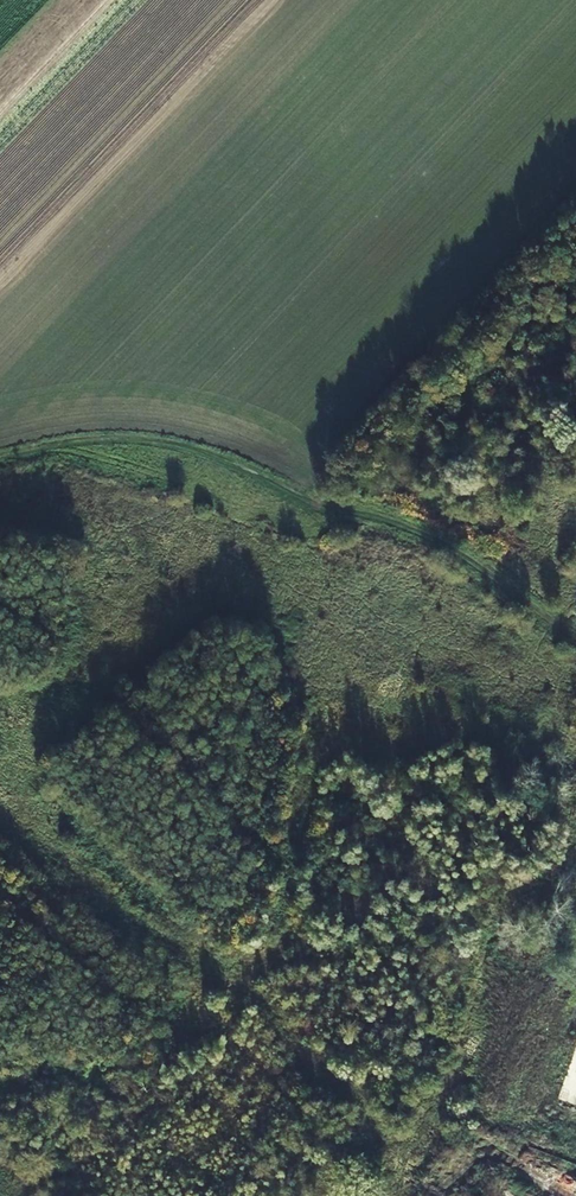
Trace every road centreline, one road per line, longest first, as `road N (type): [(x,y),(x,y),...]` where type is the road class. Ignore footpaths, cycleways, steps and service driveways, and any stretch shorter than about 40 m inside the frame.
road 1 (track): [(0,455),(113,436),(197,447),(313,501),(423,535),(575,638)]

